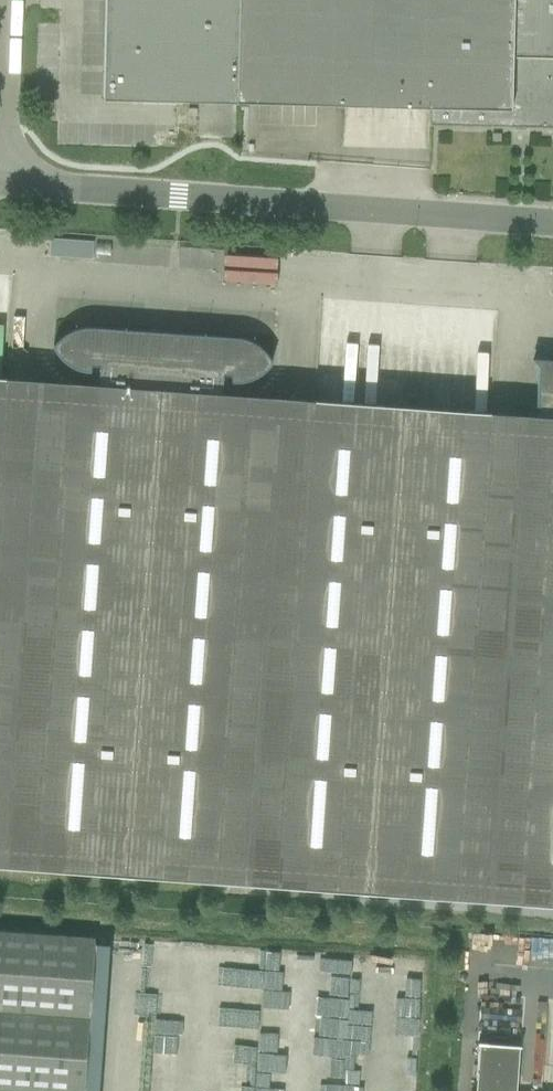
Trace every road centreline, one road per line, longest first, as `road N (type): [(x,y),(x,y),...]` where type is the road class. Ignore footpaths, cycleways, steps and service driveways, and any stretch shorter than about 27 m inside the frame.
road 1 (unclassified): [(552,222),(2,182)]
road 2 (unclassified): [(2,182),(6,0)]

